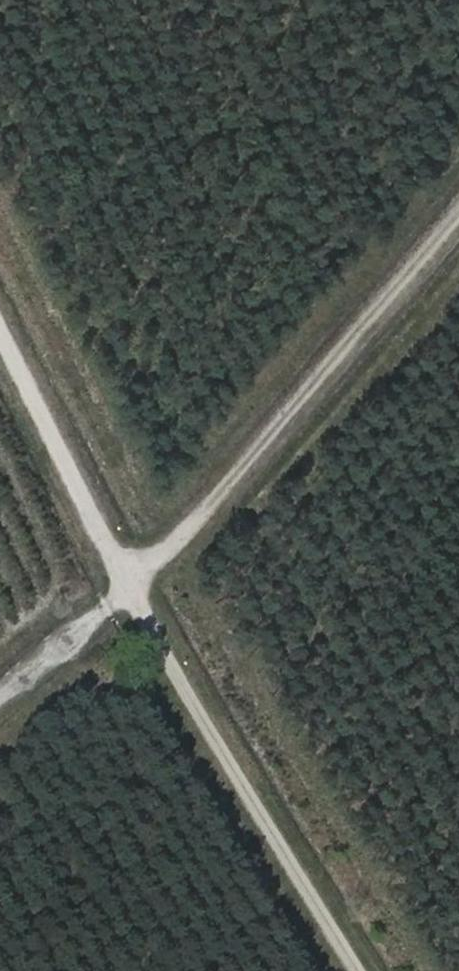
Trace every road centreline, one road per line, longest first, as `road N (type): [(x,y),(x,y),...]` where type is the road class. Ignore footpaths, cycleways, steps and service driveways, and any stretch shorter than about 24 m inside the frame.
road 1 (track): [(458,213),(212,506),(130,585)]
road 2 (track): [(130,585),(200,717),(357,970)]
road 3 (track): [(0,330),(130,585)]
road 4 (track): [(130,585),(0,684)]

